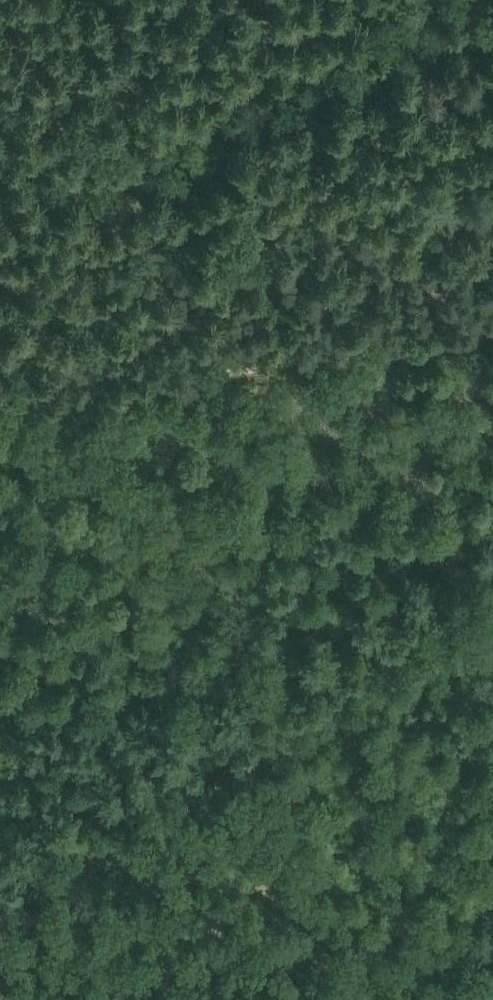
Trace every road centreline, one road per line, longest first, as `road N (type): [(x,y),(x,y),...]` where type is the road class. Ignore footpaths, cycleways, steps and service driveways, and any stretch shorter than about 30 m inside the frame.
road 1 (track): [(0,844),(492,532)]
road 2 (track): [(0,408),(492,332)]

